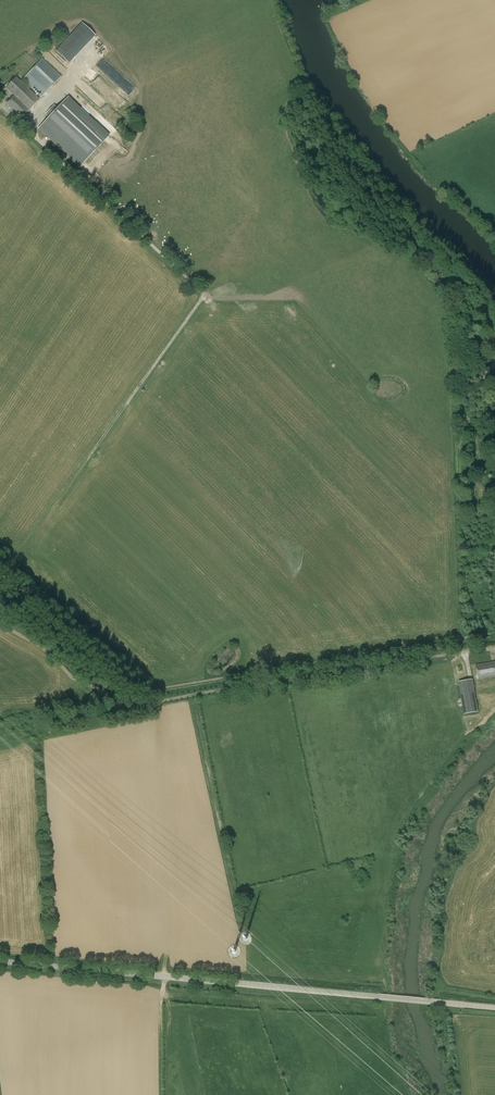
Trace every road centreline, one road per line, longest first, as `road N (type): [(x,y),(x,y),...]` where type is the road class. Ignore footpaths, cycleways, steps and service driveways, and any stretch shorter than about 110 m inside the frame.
road 1 (track): [(0,570),(152,700),(463,652)]
road 2 (unclassified): [(494,1008),(0,961)]

